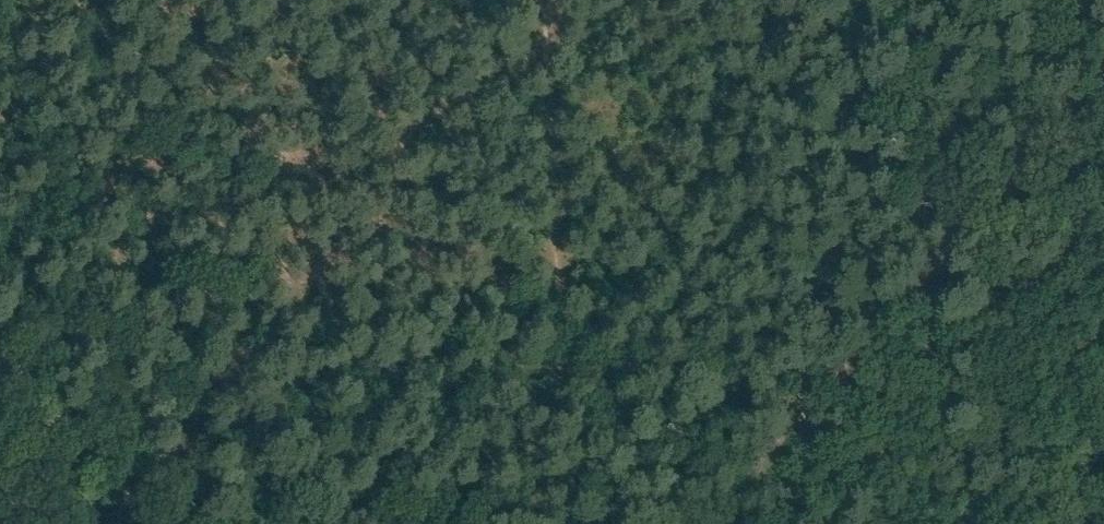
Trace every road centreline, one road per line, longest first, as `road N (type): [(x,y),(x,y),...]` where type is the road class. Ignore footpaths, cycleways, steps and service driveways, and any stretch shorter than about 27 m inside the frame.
road 1 (track): [(1103,68),(749,483)]
road 2 (track): [(0,359),(154,523)]

